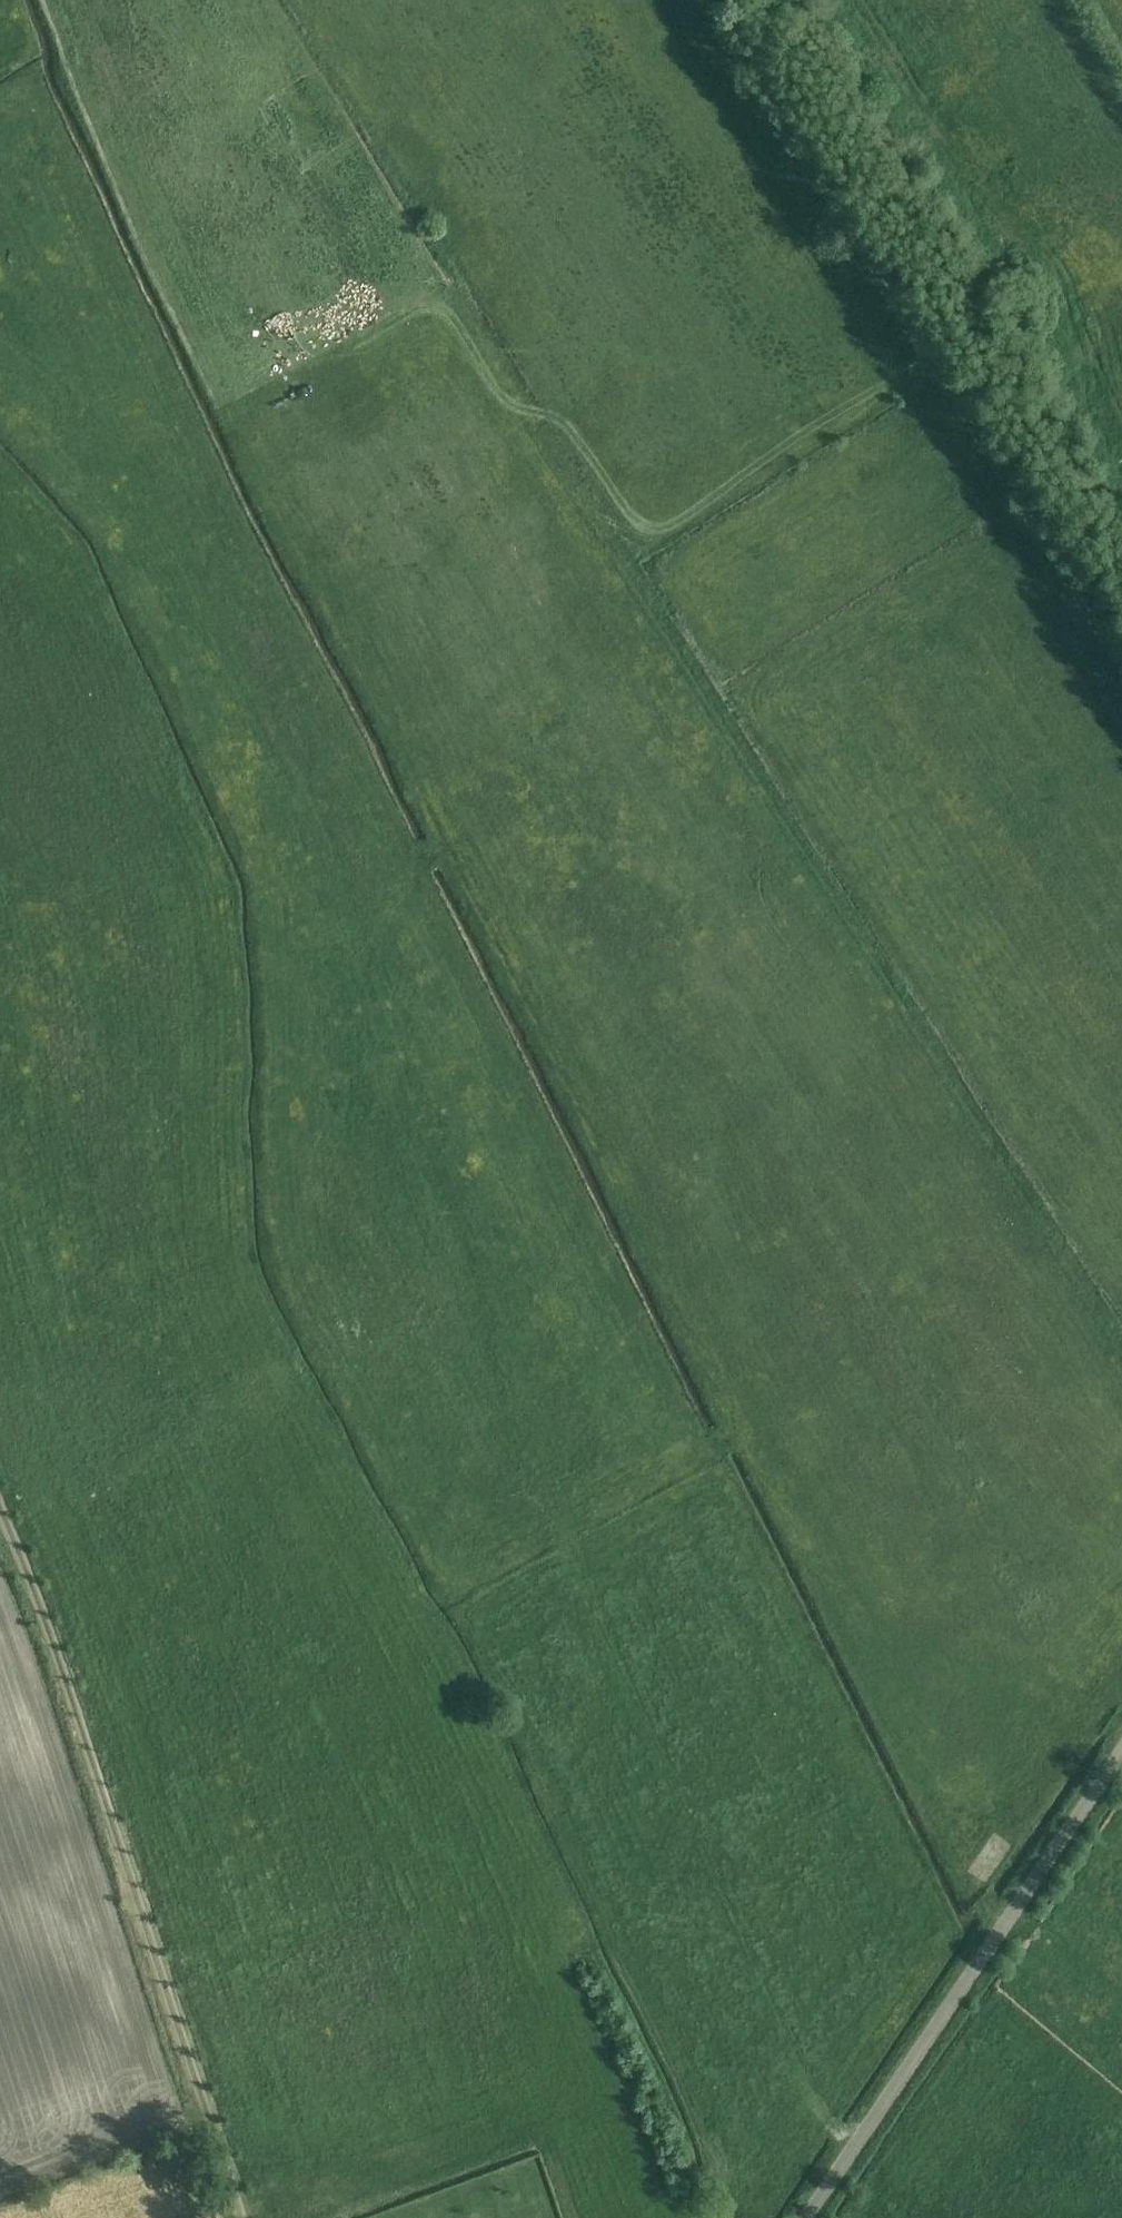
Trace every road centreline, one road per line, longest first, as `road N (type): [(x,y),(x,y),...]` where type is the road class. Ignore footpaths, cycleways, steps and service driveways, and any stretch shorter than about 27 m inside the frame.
road 1 (track): [(1121,719),(909,394),(911,341),(699,0)]
road 2 (track): [(240,2217),(73,1692),(0,1495)]
road 3 (unclassified): [(810,2217),(1121,1763)]

